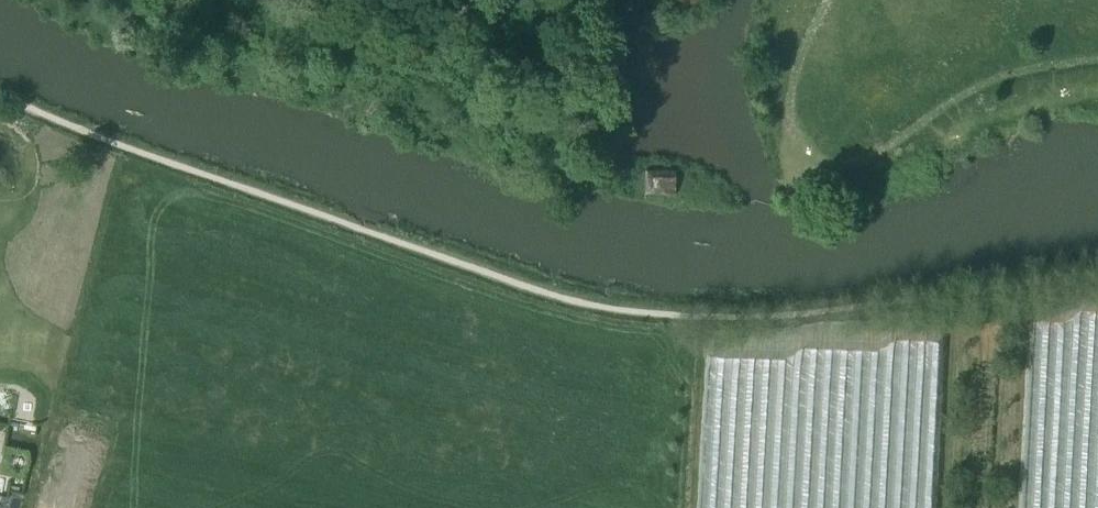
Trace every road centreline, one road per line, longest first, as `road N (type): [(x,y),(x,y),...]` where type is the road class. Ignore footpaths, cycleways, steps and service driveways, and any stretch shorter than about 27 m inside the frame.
road 1 (track): [(987,289),(979,507)]

